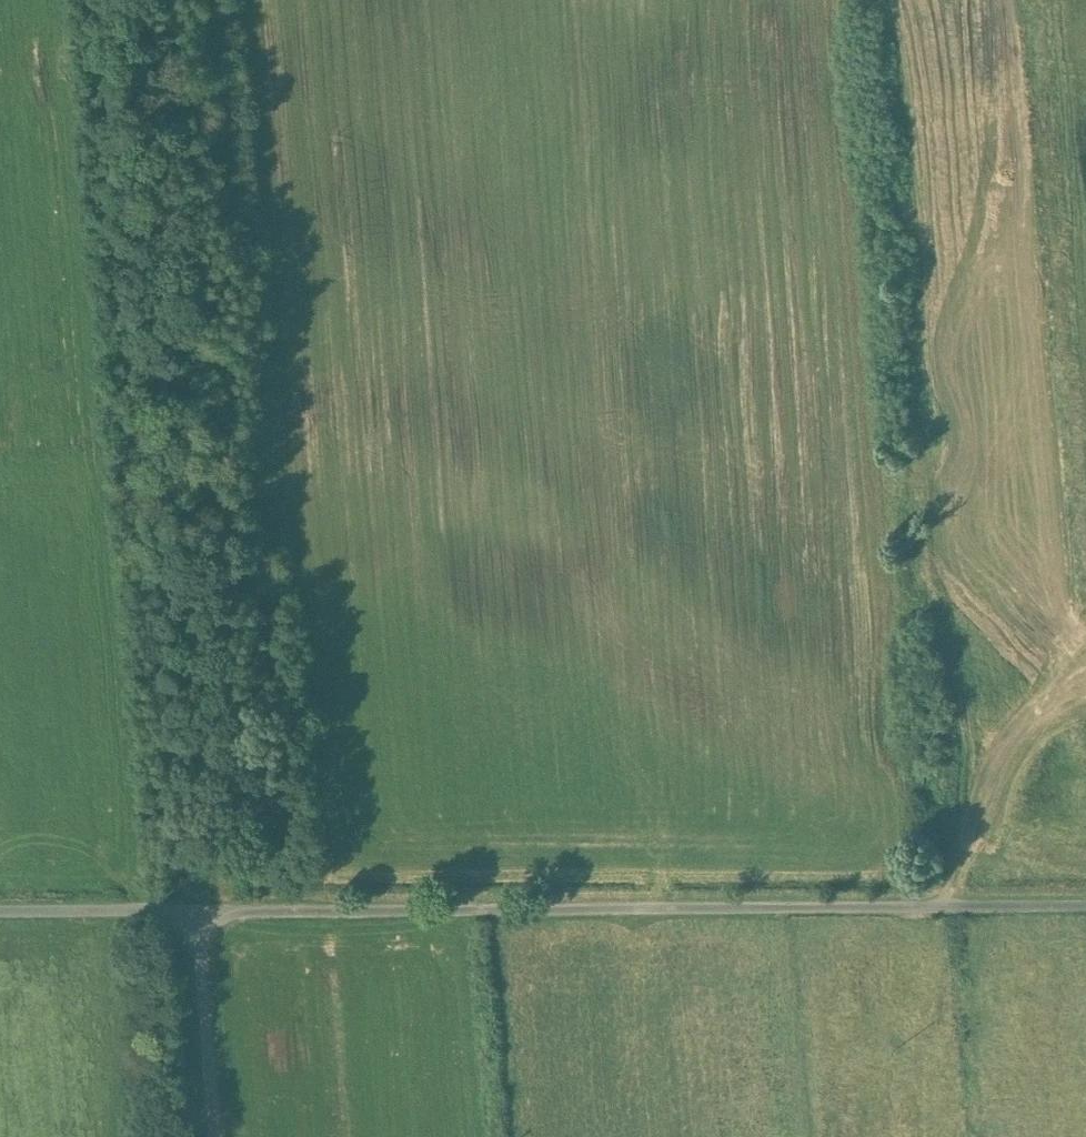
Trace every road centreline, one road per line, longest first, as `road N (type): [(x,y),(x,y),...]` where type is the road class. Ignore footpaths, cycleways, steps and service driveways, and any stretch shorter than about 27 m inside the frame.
road 1 (track): [(0,903),(917,898)]
road 2 (track): [(216,1136),(195,901)]

